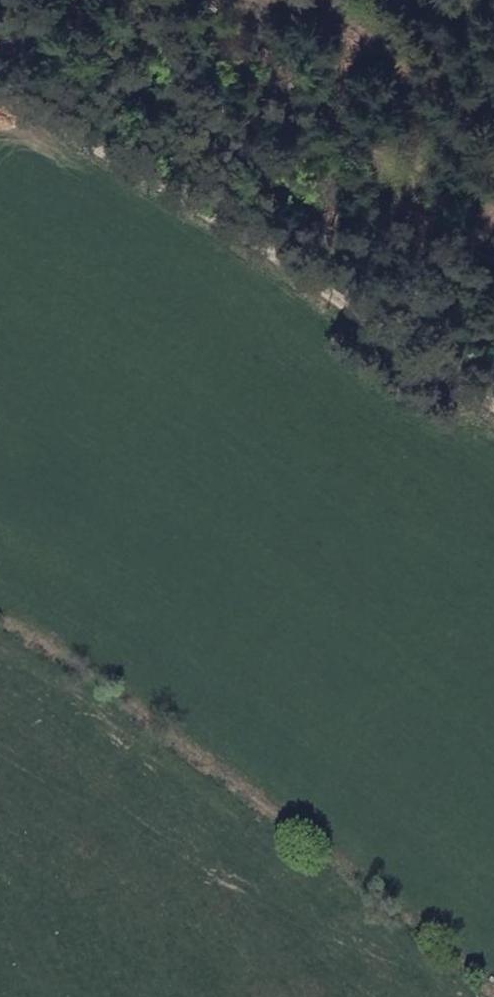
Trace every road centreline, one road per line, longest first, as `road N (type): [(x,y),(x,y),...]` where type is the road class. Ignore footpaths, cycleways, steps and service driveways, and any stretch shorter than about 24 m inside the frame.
road 1 (track): [(493,384),(0,78)]

